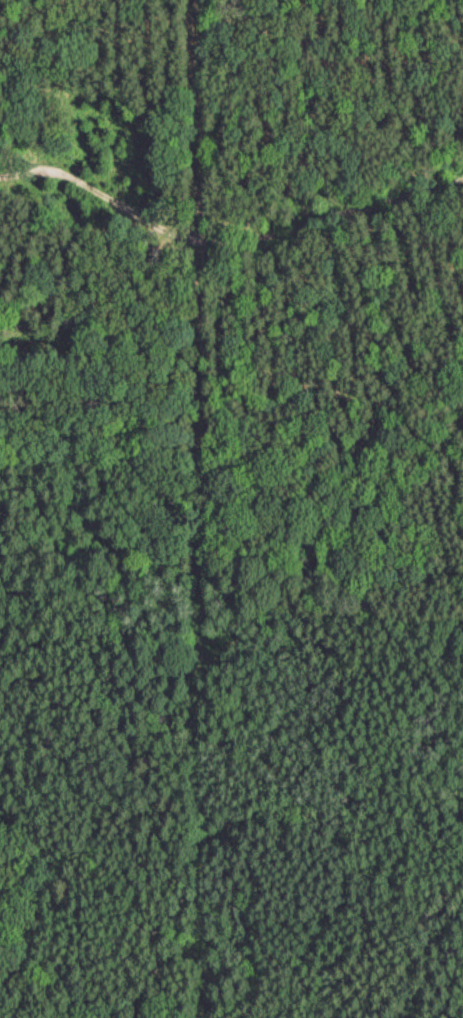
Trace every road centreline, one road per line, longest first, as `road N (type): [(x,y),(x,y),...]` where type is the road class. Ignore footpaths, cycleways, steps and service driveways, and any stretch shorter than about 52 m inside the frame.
road 1 (track): [(160,1017),(272,918),(366,717),(349,581),(325,563),(307,457),(278,379),(240,346)]
road 2 (track): [(462,309),(240,346),(172,285),(0,264)]
road 3 (track): [(121,1017),(95,983),(0,921)]

